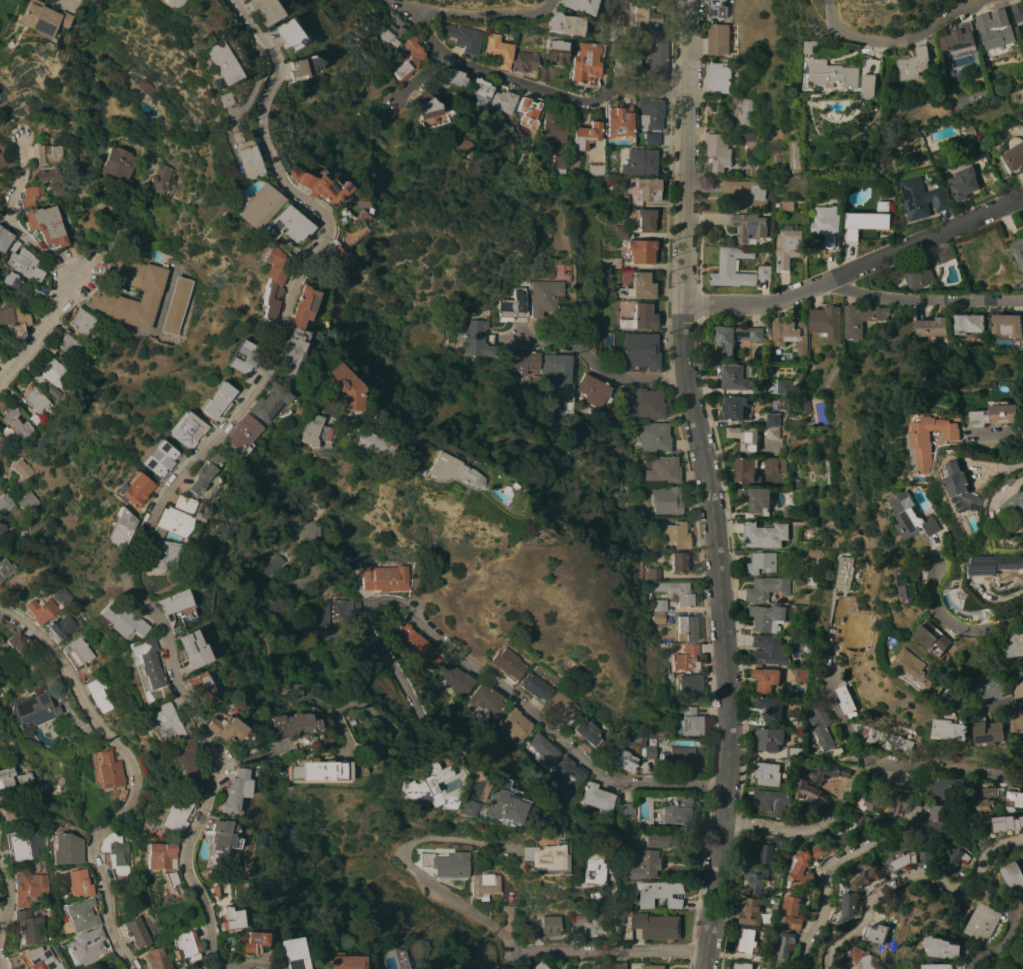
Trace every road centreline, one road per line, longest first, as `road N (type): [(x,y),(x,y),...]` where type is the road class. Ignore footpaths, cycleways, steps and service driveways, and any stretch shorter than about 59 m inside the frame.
road 1 (residential): [(267,968),(221,965),(206,945),(179,863),(204,761),(154,626),(118,578),(161,483),(244,389),(288,271),(312,242),(310,214),(287,199),(263,165),(253,107),(266,63),(224,0)]
road 2 (tertiary): [(703,968),(722,824),(726,691),(712,494),(686,380),(691,0)]
road 3 (residential): [(722,824),(811,827),(873,766),(902,768),(914,781),(912,810),(826,868),(825,902),(804,944),(805,968)]
road 4 (residential): [(137,968),(110,932),(109,889),(90,852),(132,792),(126,754),(90,714),(52,647),(0,611)]
road 5 (residential): [(546,0),(528,13),(433,10),(425,29),(435,47),(474,68),(585,102),(636,86),(690,89)]
road 6 (residential): [(725,782),(615,782),(405,605)]
road 7 (residential): [(687,304),(772,303),(1022,192)]
road 8 (residential): [(0,378),(46,323),(73,273),(8,217),(22,169),(21,136)]
road 9 (residential): [(831,968),(831,951),(861,927),(879,890),(926,873),(958,886),(996,845),(1022,839)]
road 10 (residential): [(1022,782),(902,768),(852,740),(839,718),(830,663)]
road 11 (residential): [(497,928),(424,879),(403,854),(408,843),(432,836),(487,843)]
road 12 (residential): [(705,952),(563,950),(531,946),(497,928)]
road 13 (residential): [(447,454),(315,410),(255,369)]
road 14 (residential): [(1022,301),(891,299),(832,280)]
road 15 (residential): [(686,380),(625,377),(563,342),(505,339)]
road 16 (residential): [(417,741),(419,720),(367,617),(377,599),(405,605)]
road 17 (residential): [(980,0),(905,43),(839,31),(831,0)]
road 18 (residential): [(268,481),(318,503),(368,608)]
road 19 (residential): [(1022,615),(984,629),(953,618),(938,587),(944,557)]
road 20 (residential): [(417,741),(395,737),(344,701),(332,716),(343,741)]

